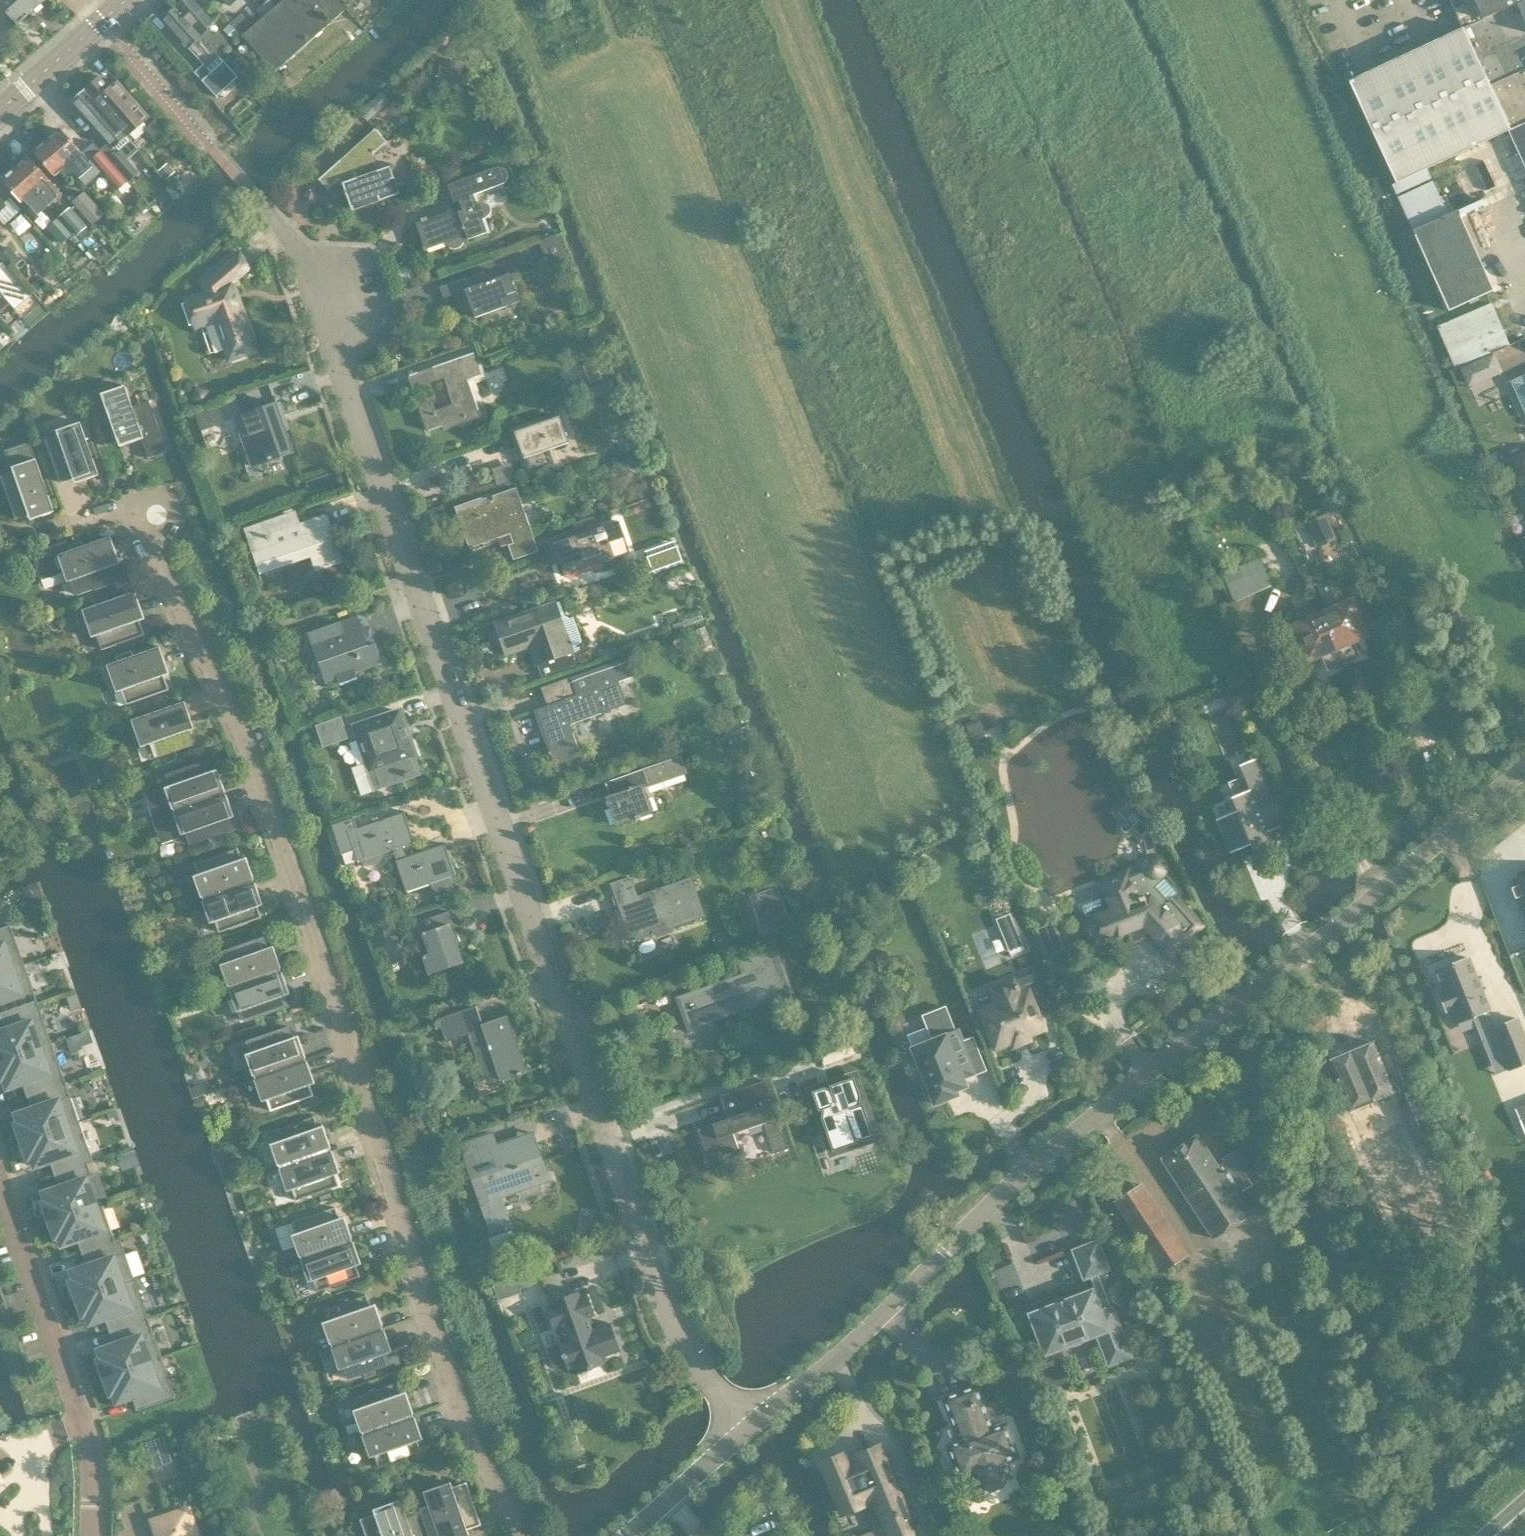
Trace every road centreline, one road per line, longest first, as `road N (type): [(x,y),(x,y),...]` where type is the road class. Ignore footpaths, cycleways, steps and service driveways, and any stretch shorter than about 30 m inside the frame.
road 1 (residential): [(748,1424),(674,1324),(296,249),(273,220)]
road 2 (residential): [(528,1535),(465,1420),(313,927),(237,722),(157,551),(151,511),(75,521)]
road 3 (unclassified): [(748,1424),(845,1345),(1066,1136),(1298,956),(1524,763)]
road 4 (residential): [(93,1535),(78,1411),(0,1194)]
road 5 (residential): [(624,1535),(748,1424)]
road 6 (tertiary): [(0,106),(119,0)]

